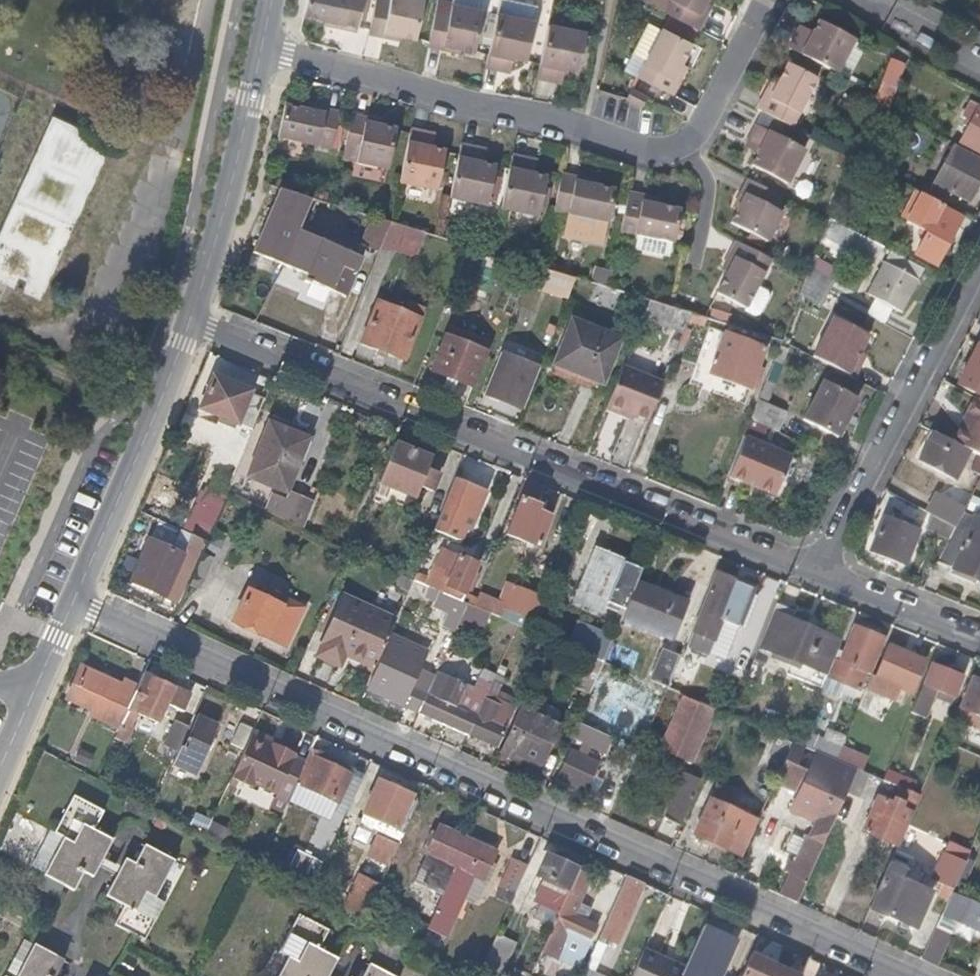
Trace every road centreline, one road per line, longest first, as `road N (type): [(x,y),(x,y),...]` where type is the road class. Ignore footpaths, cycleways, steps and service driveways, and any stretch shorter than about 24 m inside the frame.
road 1 (residential): [(72,604),(888,975)]
road 2 (residential): [(813,576),(190,325)]
road 3 (residential): [(261,49),(668,151),(701,131),(766,0)]
road 4 (residential): [(979,263),(813,576)]
road 5 (residential): [(190,325),(72,604)]
road 6 (residential): [(261,49),(190,325)]
road 7 (residential): [(979,644),(813,576)]
road 8 (residential): [(72,604),(0,763)]
road 9 (residential): [(856,0),(979,62)]

